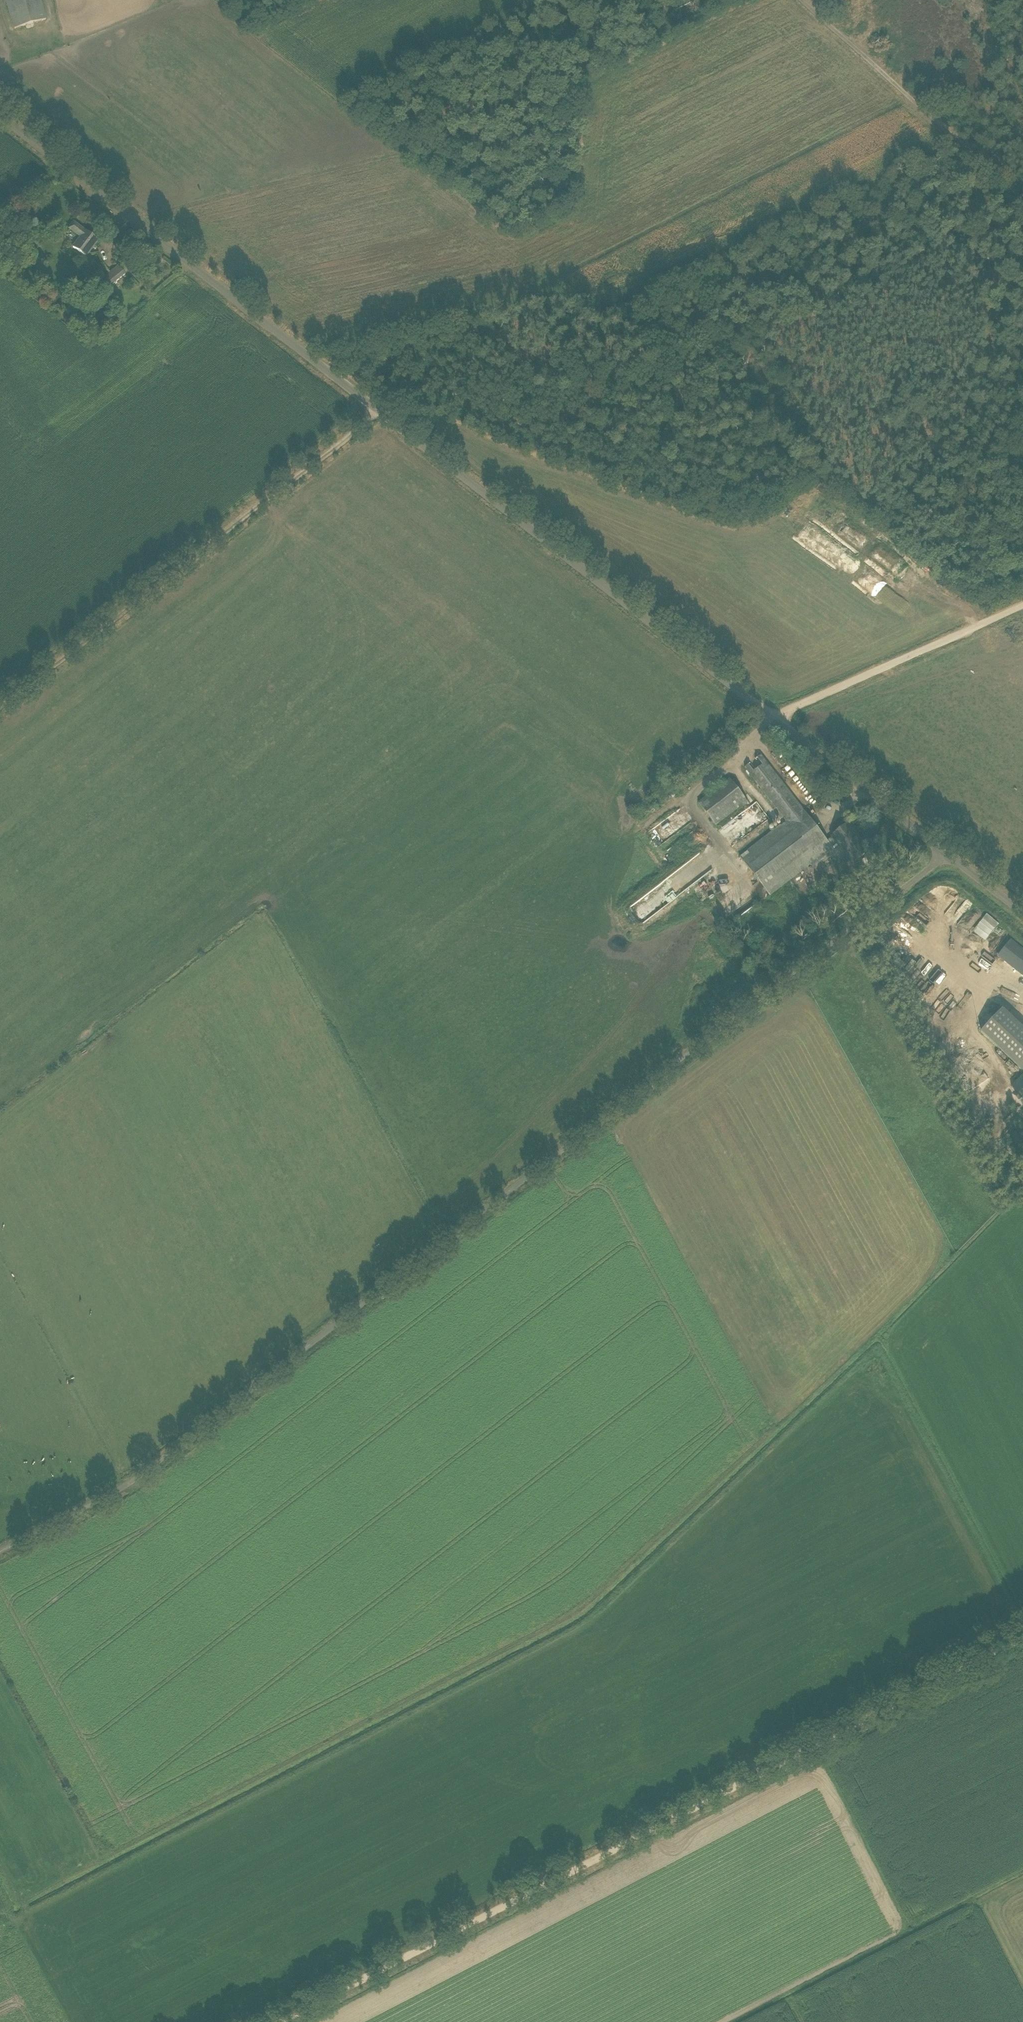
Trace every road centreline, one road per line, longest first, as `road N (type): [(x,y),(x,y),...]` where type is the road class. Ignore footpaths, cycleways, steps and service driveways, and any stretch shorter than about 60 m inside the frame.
road 1 (unclassified): [(949,855),(0,113)]
road 2 (unclassified): [(0,1561),(147,1479),(949,855)]
road 3 (track): [(282,2021),(1022,1639)]
road 4 (track): [(0,709),(380,410)]
road 5 (track): [(1022,603),(771,716)]
road 6 (track): [(800,0),(988,168)]

